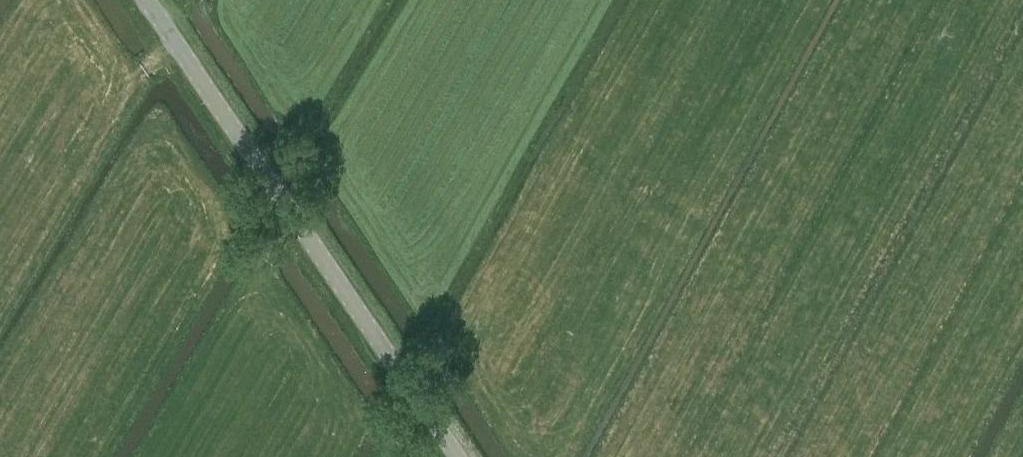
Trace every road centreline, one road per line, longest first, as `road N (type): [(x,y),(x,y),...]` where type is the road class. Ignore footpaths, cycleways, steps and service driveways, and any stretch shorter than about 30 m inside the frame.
road 1 (unclassified): [(454,456),(144,0)]

